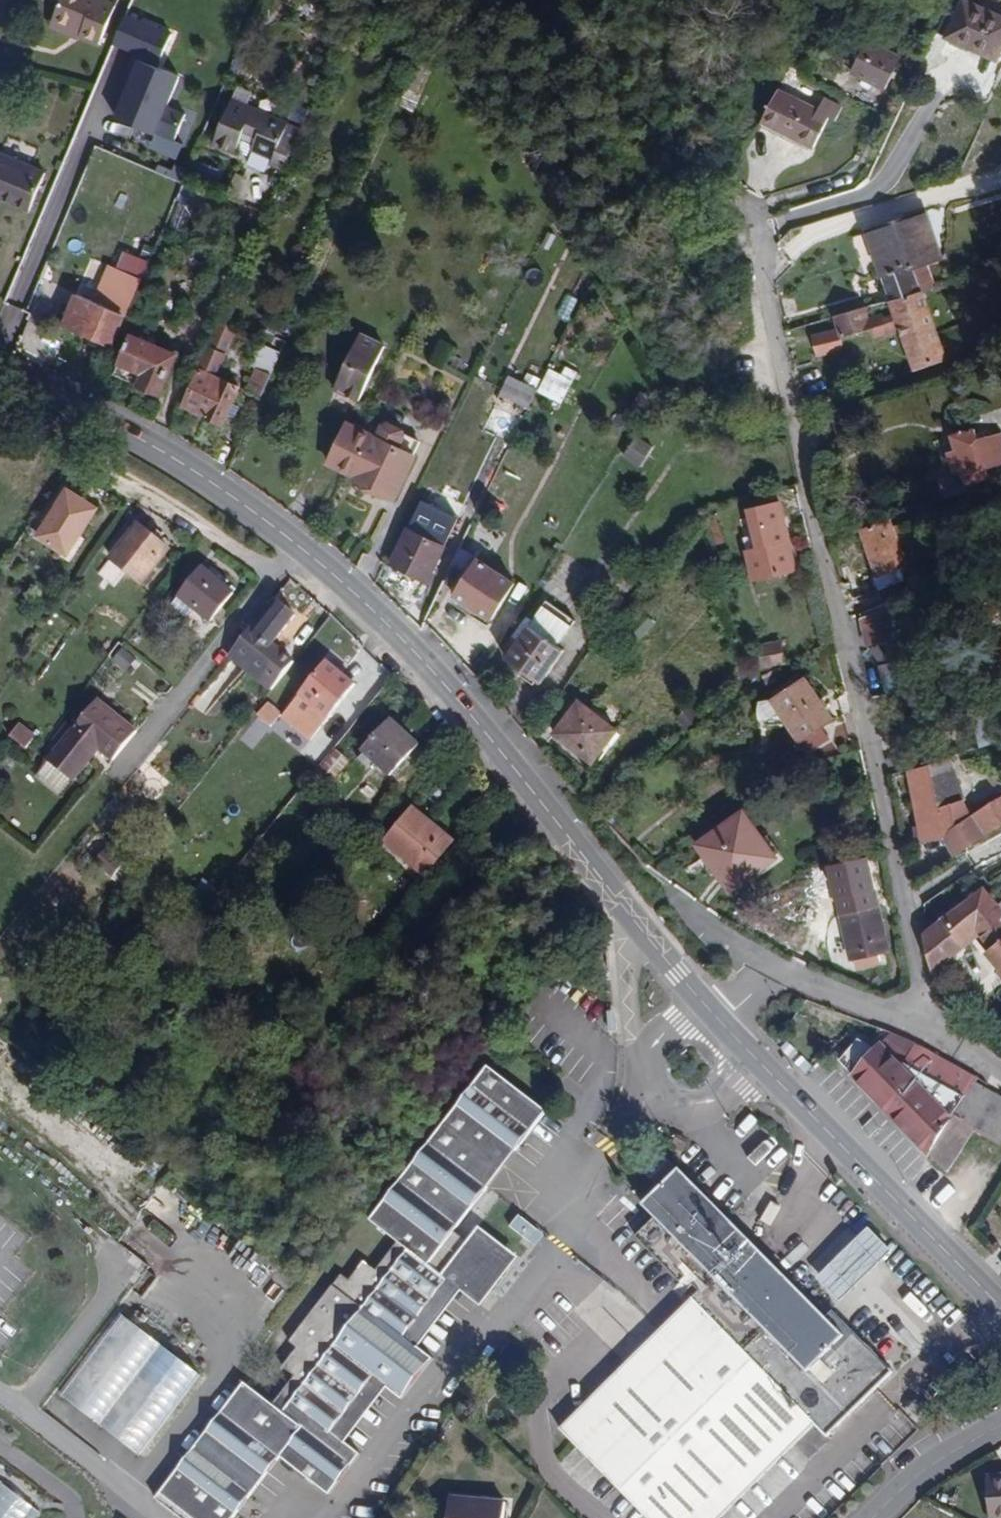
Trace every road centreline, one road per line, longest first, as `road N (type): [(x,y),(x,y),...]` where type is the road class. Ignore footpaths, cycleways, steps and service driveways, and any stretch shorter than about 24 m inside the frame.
road 1 (residential): [(926,1023),(779,309),(759,239),(662,63)]
road 2 (secondary): [(711,1015),(490,737),(384,622),(220,490),(0,369)]
road 3 (secondary): [(1000,1312),(711,1015)]
road 4 (residential): [(711,1015),(769,965),(926,1023)]
road 5 (residential): [(1000,1426),(917,1476),(876,1517)]

